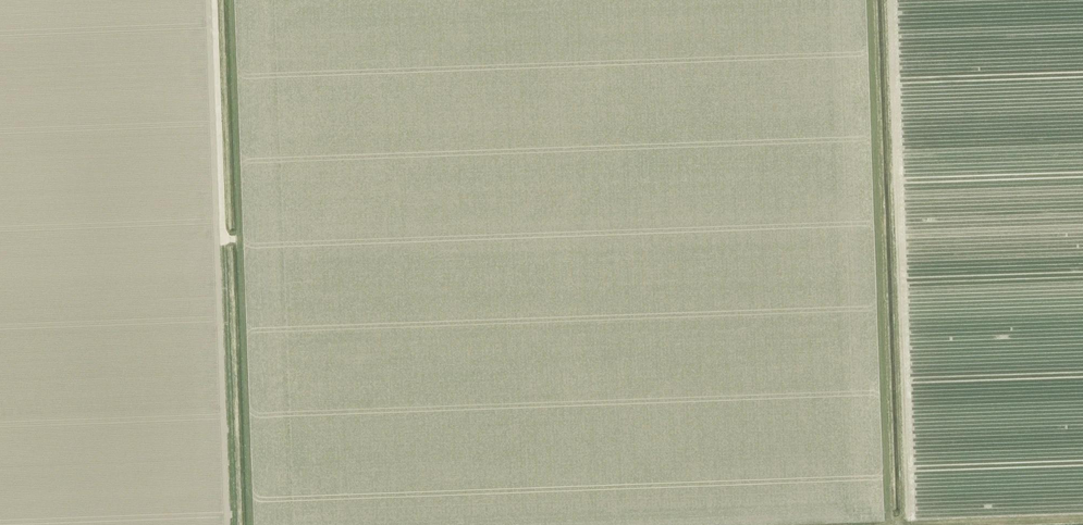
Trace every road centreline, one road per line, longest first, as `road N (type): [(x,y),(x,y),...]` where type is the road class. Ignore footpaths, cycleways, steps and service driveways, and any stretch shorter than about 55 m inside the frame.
road 1 (track): [(223,243),(213,0)]

